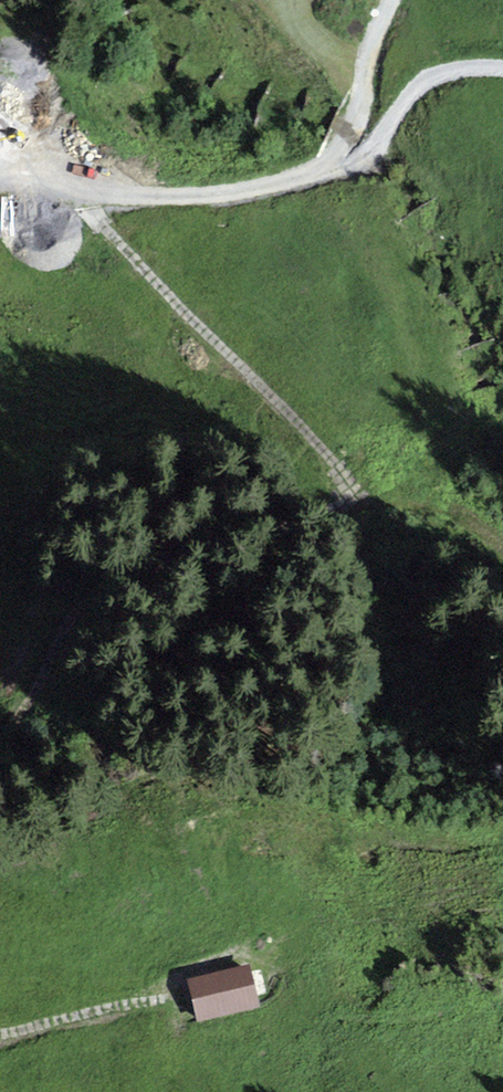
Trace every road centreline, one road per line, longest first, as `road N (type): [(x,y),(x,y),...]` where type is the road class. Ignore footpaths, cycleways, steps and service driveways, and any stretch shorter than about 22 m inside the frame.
road 1 (track): [(0,736),(32,696),(85,599),(245,533),(325,513),(347,496),(325,448),(122,247),(79,191)]
road 2 (track): [(0,183),(155,196),(238,189),(307,173),(333,155),(353,117),(369,23),(383,0)]
road 3 (track): [(325,163),(361,150),(421,81),(502,62)]
road 4 (track): [(167,998),(0,1036)]

